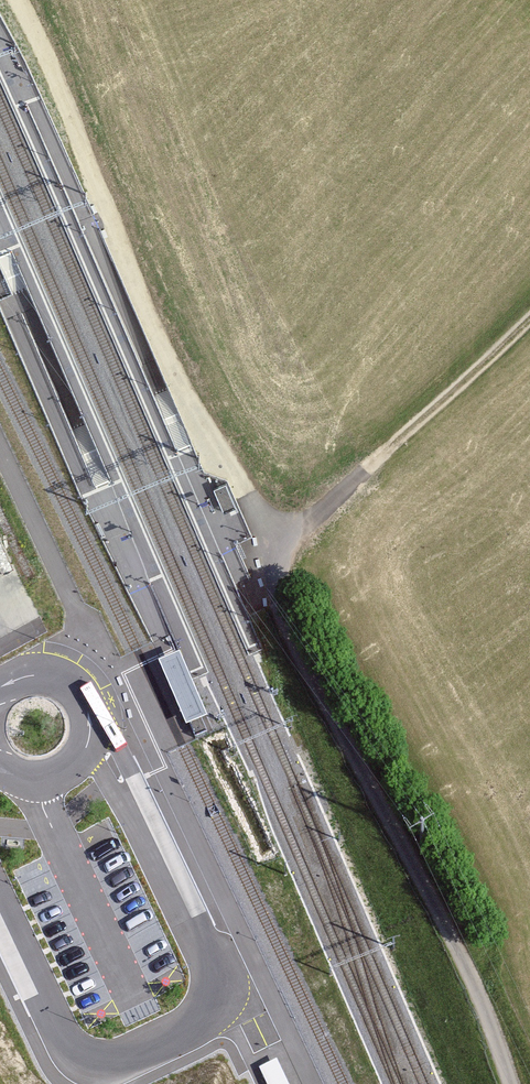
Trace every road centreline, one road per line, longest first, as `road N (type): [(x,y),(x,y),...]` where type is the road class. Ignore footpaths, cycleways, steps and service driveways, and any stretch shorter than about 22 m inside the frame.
road 1 (track): [(15,0),(133,269),(244,492),(286,625),(486,1007),(511,1083)]
road 2 (track): [(264,546),(300,530),(529,317)]
road 3 (unclassified): [(59,676),(81,614),(0,440)]
road 4 (unclassified): [(0,772),(57,777),(85,754),(87,713),(59,676)]

